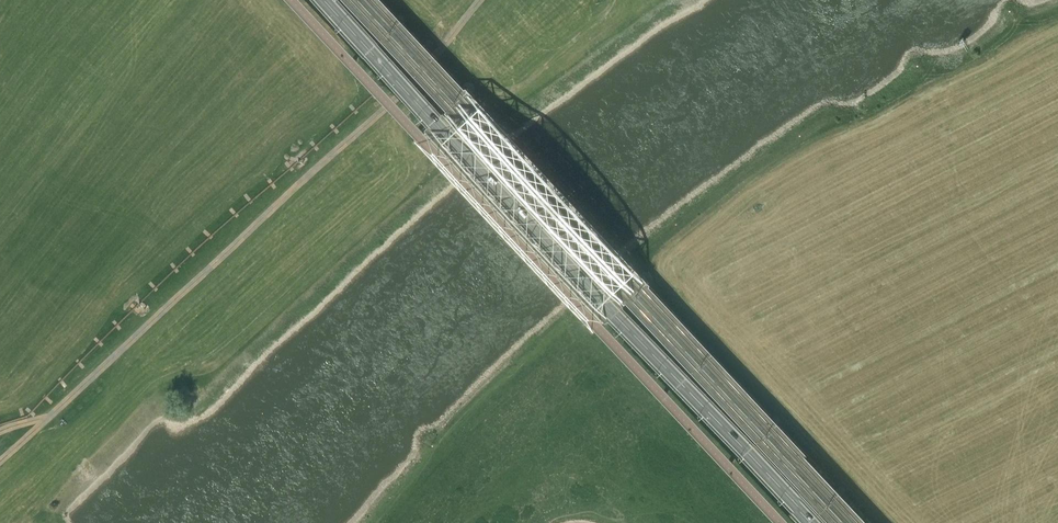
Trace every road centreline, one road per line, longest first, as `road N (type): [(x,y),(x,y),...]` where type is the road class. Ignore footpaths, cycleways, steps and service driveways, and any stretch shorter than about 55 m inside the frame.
road 1 (primary): [(816,522),(324,0)]

